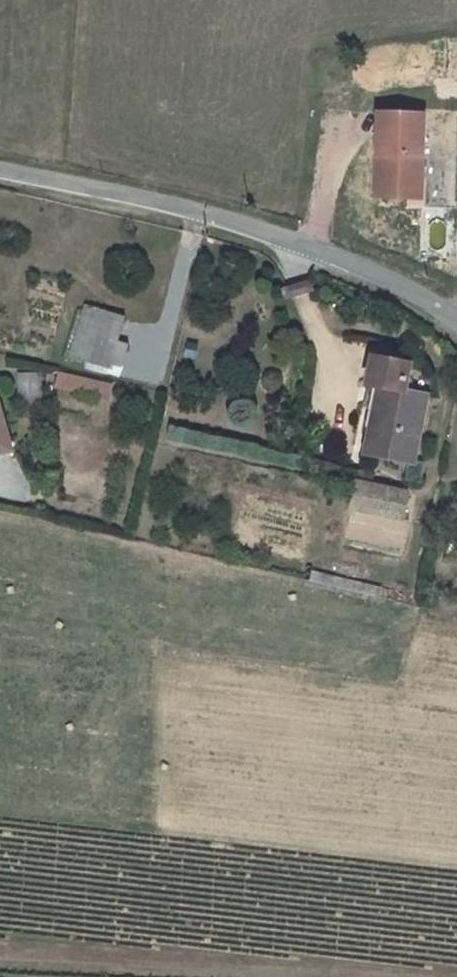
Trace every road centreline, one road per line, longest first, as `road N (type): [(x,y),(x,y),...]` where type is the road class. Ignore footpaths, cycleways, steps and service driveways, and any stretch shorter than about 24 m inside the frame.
road 1 (unclassified): [(0,169),(204,219),(340,263),(456,322)]

